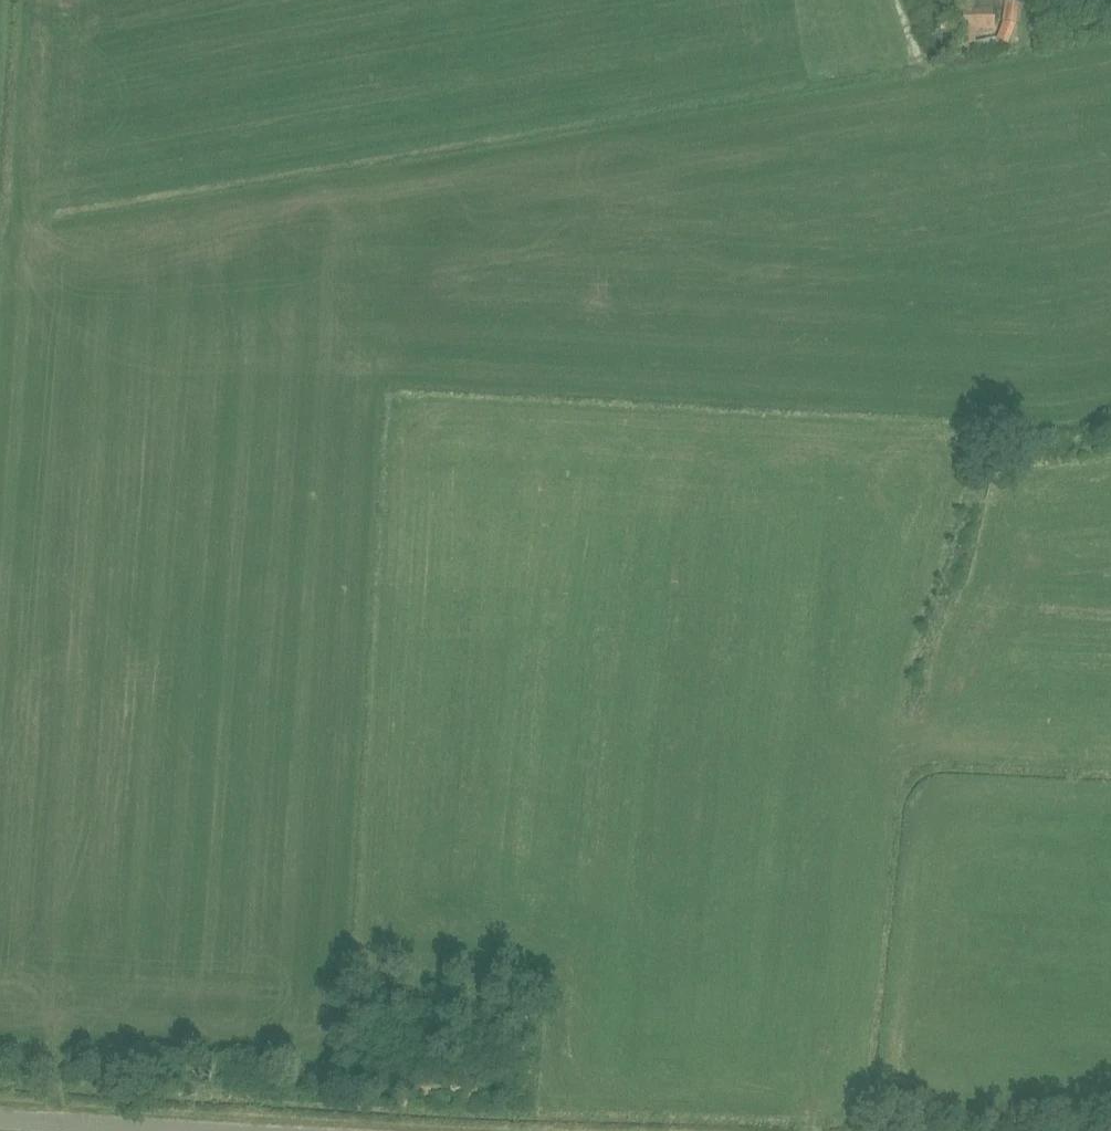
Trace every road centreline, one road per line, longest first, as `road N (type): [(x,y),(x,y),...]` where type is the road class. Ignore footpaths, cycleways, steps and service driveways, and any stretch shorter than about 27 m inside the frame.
road 1 (unclassified): [(180,1130),(0,1120)]

